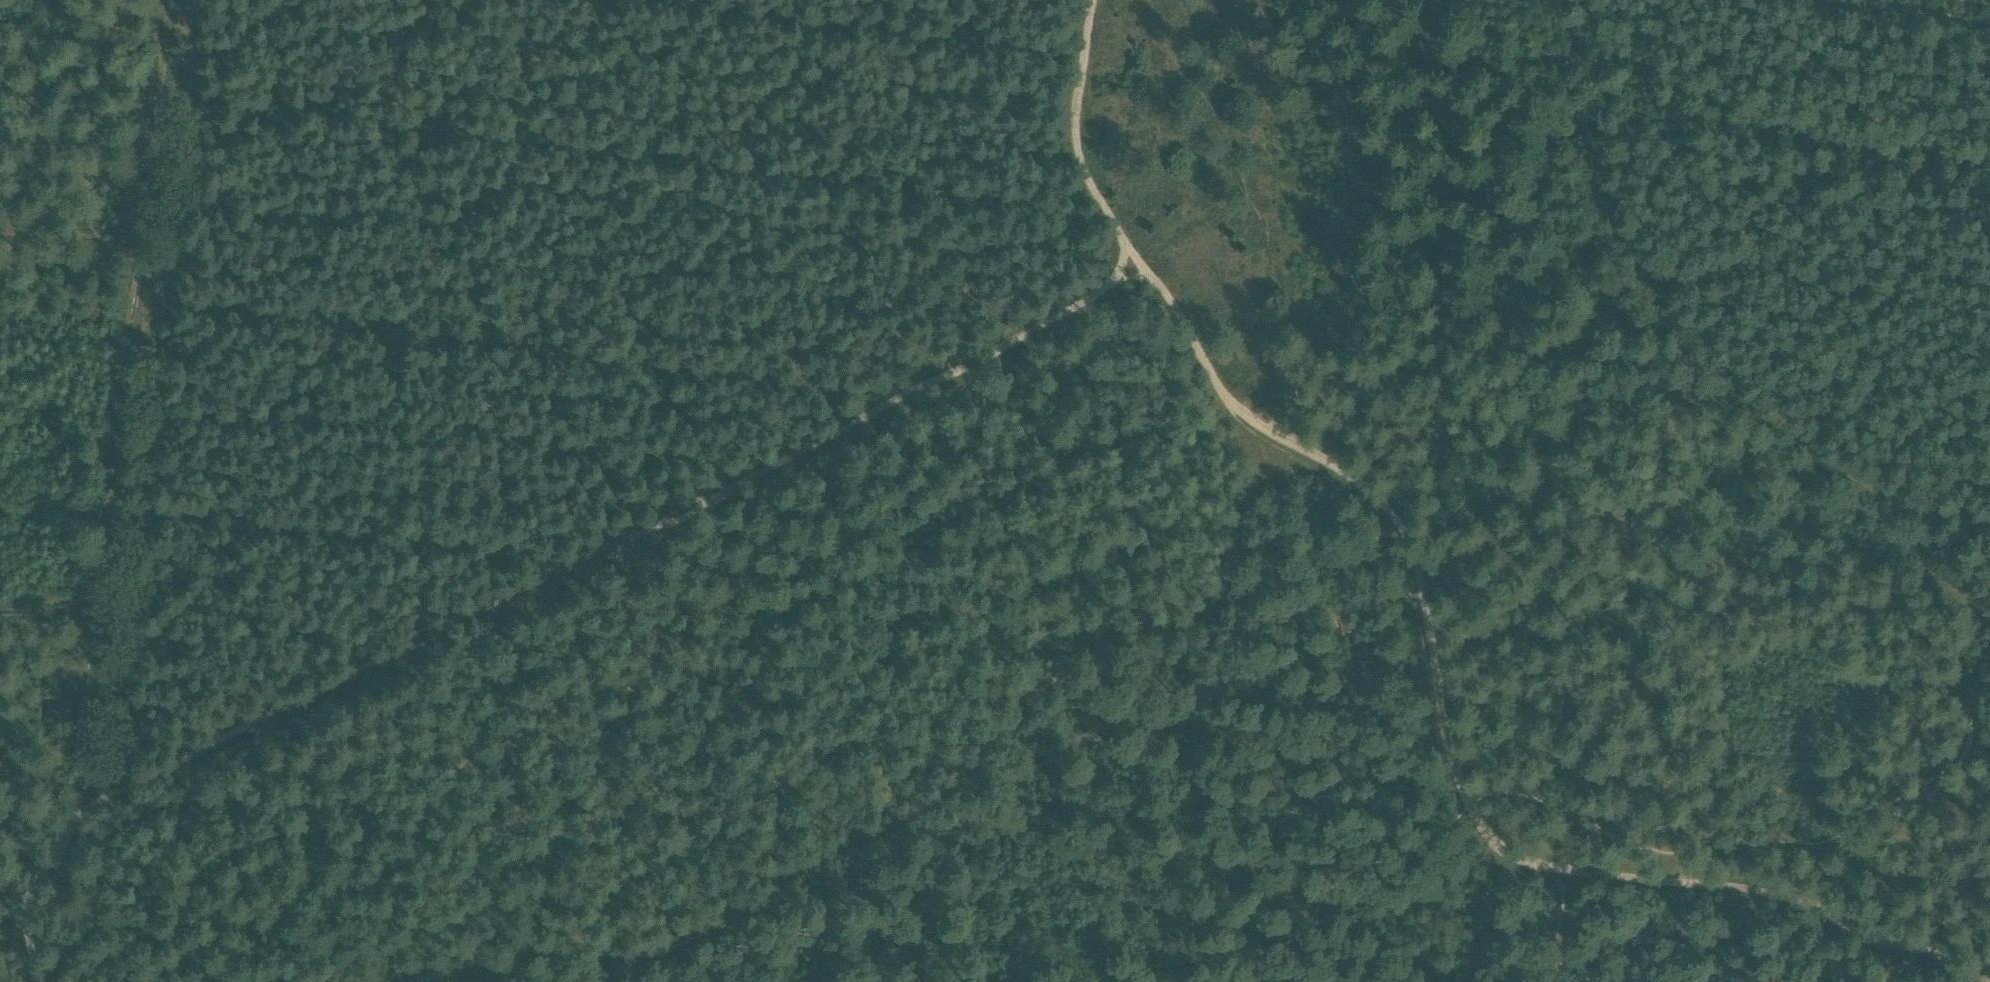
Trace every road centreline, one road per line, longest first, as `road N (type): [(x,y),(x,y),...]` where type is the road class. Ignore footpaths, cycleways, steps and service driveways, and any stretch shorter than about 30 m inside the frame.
road 1 (track): [(65,840),(85,810),(147,772),(754,475),(1139,268)]
road 2 (track): [(1979,981),(1924,941),(1800,907),(1504,854),(1451,732),(1394,537),(1356,484),(1241,421),(1139,268)]
road 3 (track): [(1301,448),(1240,485),(1234,563),(1205,619),(1105,639),(1048,676),(922,803),(671,946),(436,981)]
road 4 (track): [(65,840),(78,798),(154,0)]
road 5 (track): [(1139,268),(1093,177),(1076,94),(1092,0)]
road 6 (track): [(35,981),(25,926),(30,887),(65,840)]

